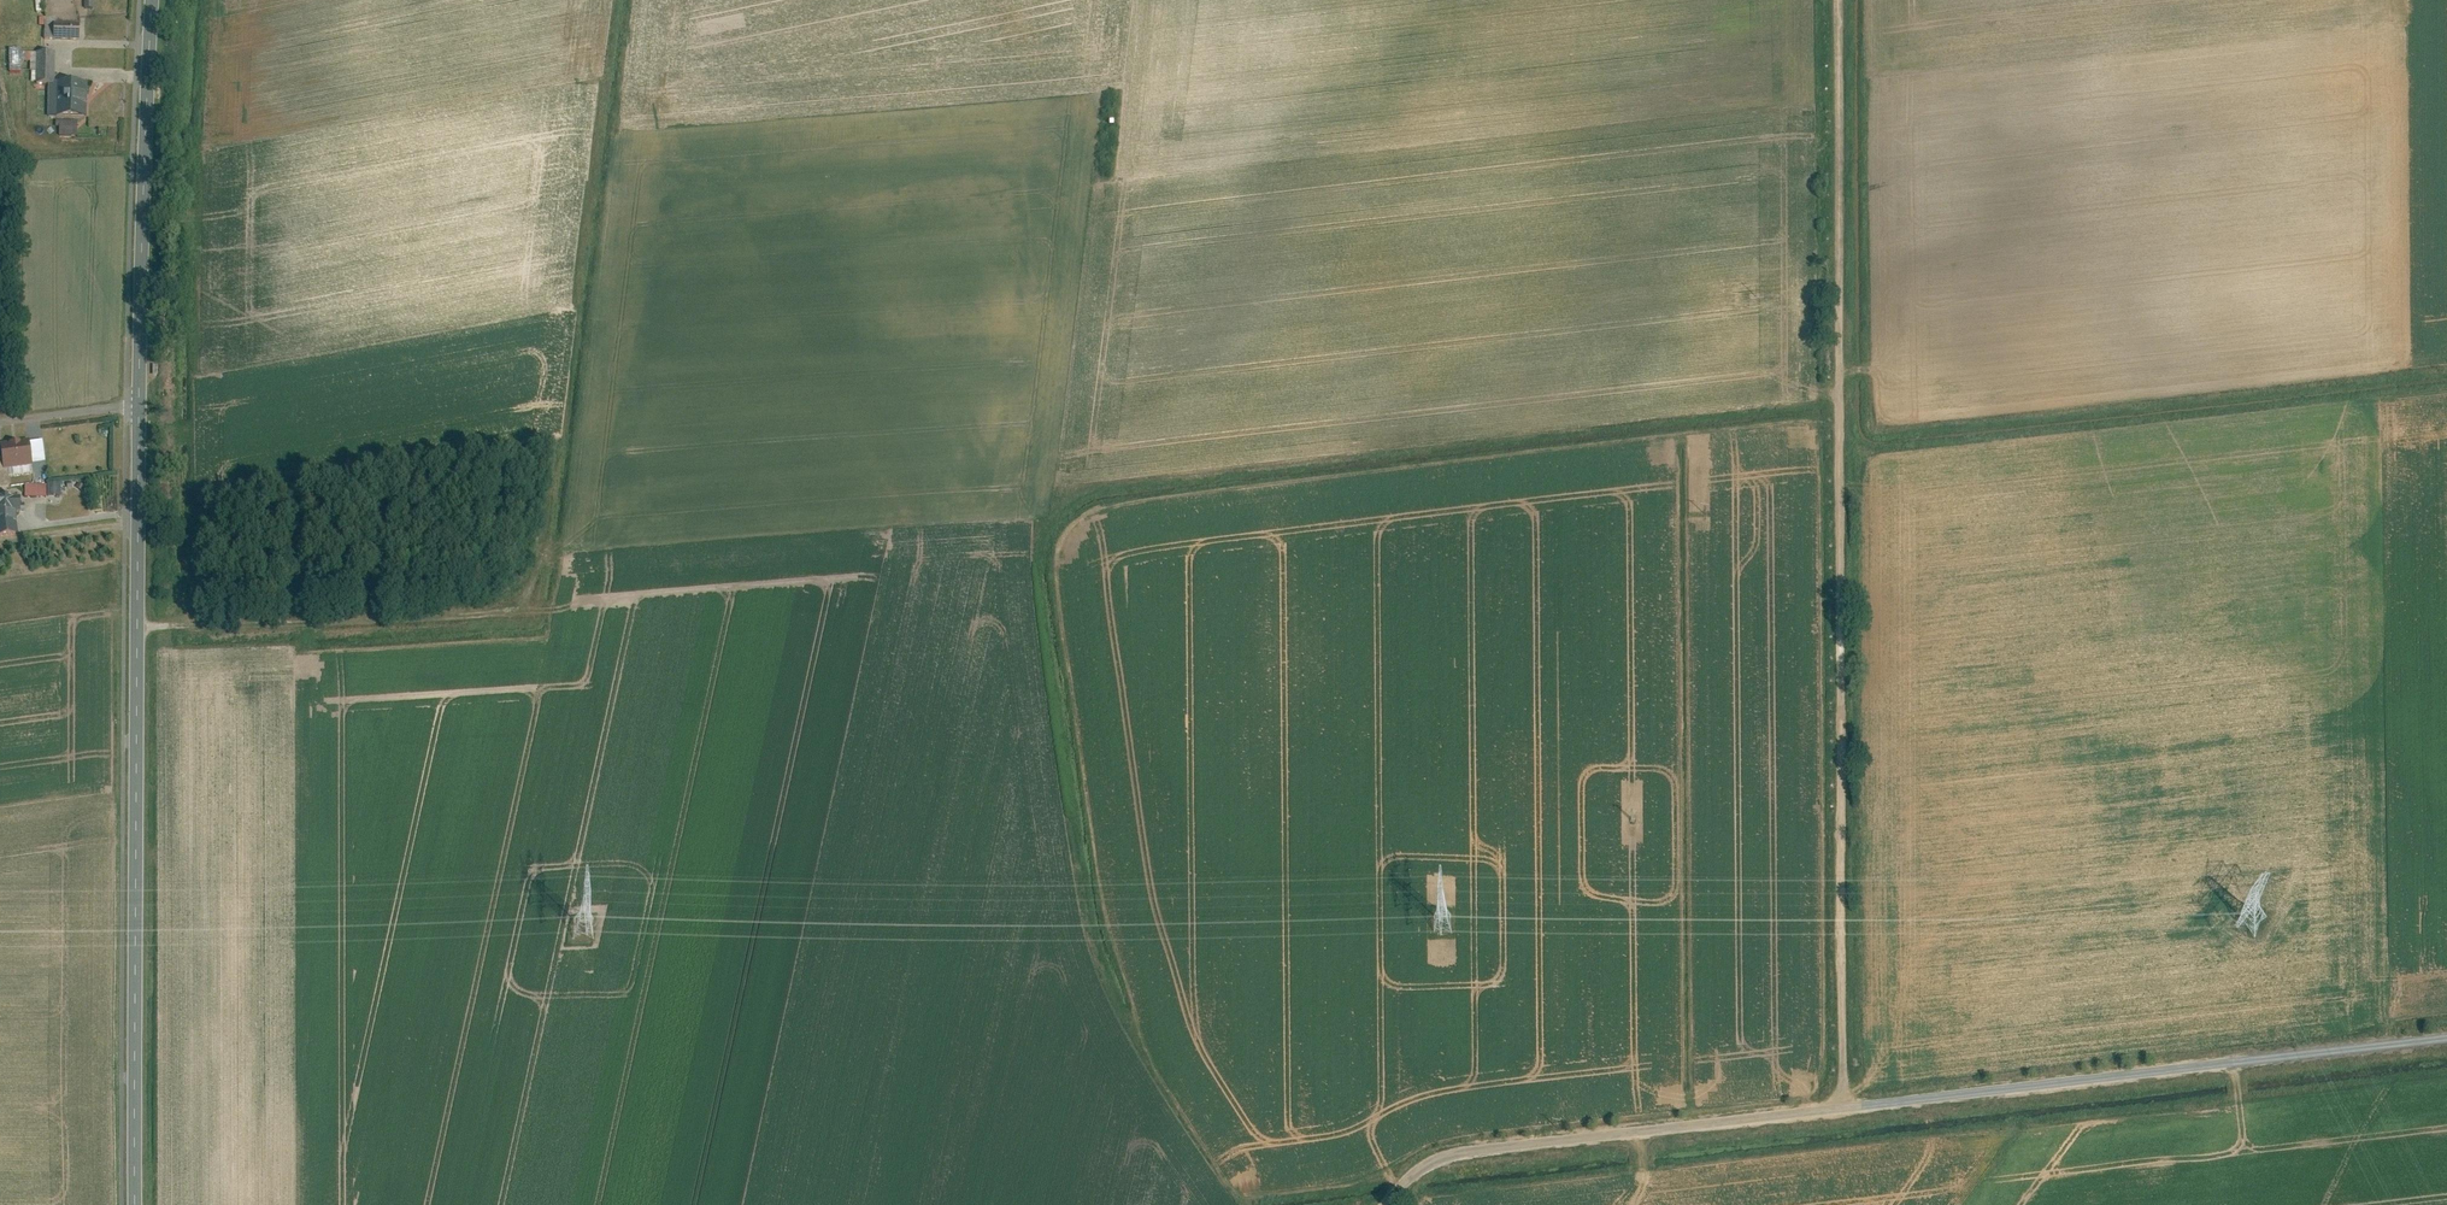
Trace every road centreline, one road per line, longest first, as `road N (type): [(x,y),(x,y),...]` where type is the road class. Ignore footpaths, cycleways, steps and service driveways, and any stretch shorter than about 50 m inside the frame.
road 1 (track): [(1836,1108),(1831,0)]
road 2 (unclassified): [(1390,1204),(1413,1176),(1447,1160),(2446,1038)]
road 3 (secondary): [(135,1204),(138,408)]
road 4 (secondary): [(138,408),(152,0)]
road 5 (residential): [(0,425),(138,408)]

